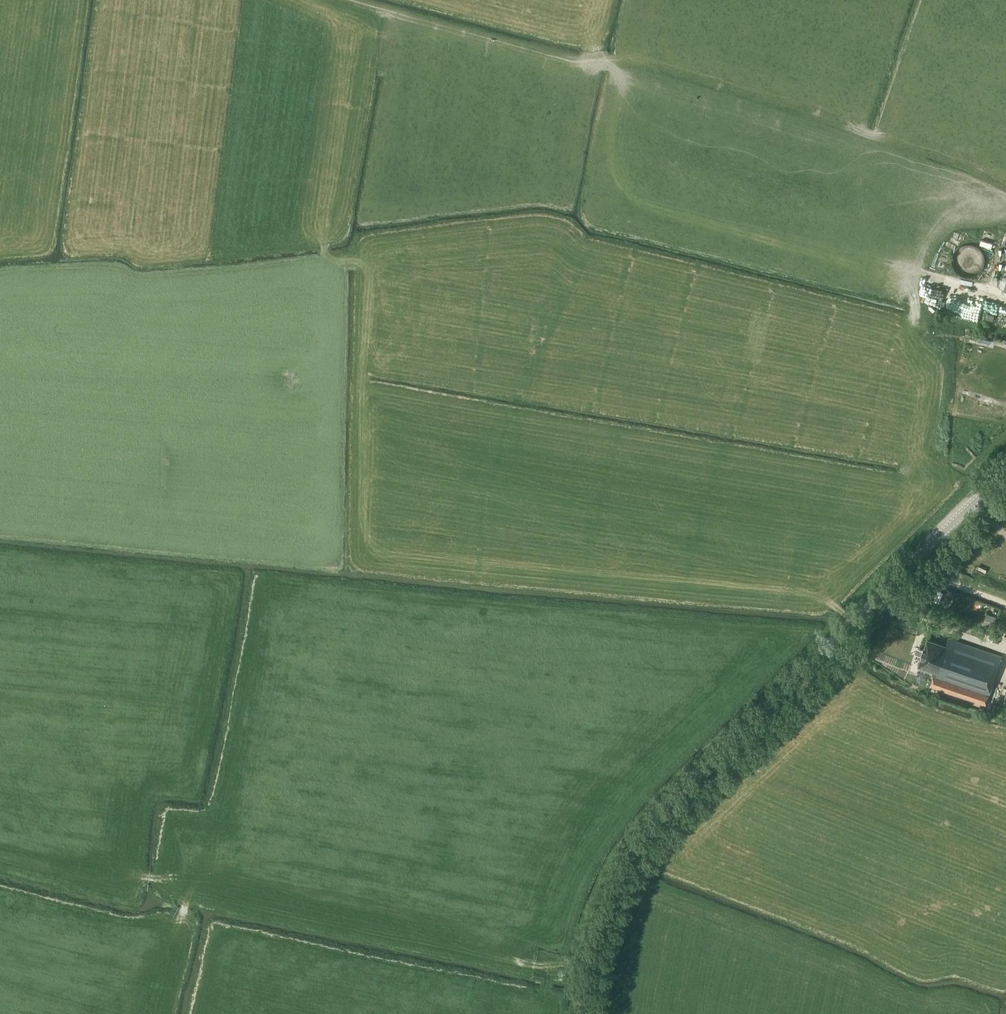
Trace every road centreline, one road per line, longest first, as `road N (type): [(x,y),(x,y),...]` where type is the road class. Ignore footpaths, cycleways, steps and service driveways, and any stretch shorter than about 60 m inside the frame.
road 1 (tertiary): [(582,1013),(602,907),(656,813),(1005,473)]

